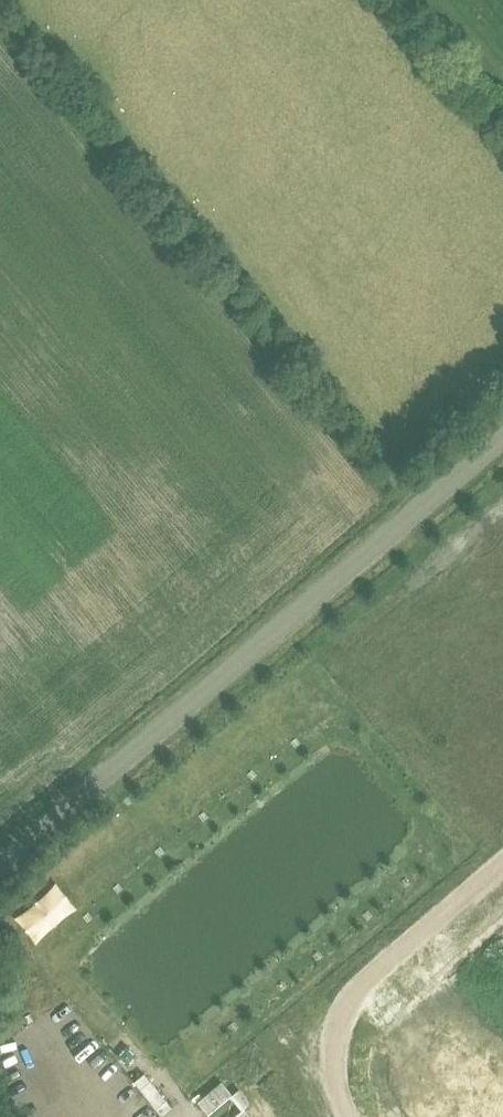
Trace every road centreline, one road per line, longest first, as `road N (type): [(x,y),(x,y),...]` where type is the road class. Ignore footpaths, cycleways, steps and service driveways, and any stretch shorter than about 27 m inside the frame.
road 1 (unclassified): [(0,872),(502,442)]
road 2 (track): [(111,777),(200,980),(333,1077),(362,1116)]

